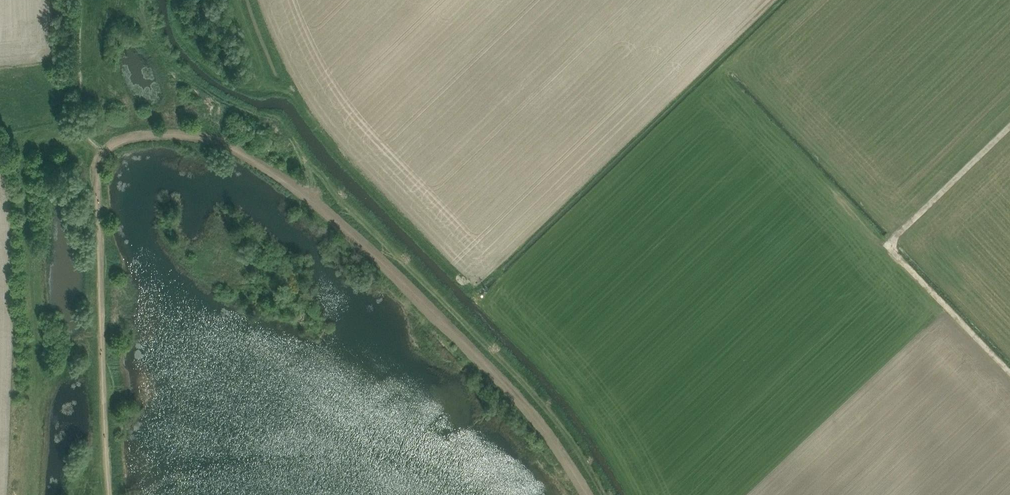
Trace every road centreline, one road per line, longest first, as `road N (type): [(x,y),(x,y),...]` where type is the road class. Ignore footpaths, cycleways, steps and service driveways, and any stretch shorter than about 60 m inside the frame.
road 1 (track): [(586,494),(491,377),(353,239),(237,152),(170,131),(136,132),(102,152)]
road 2 (track): [(102,152),(97,223),(111,494)]
road 3 (track): [(1009,373),(893,248),(1009,127)]

